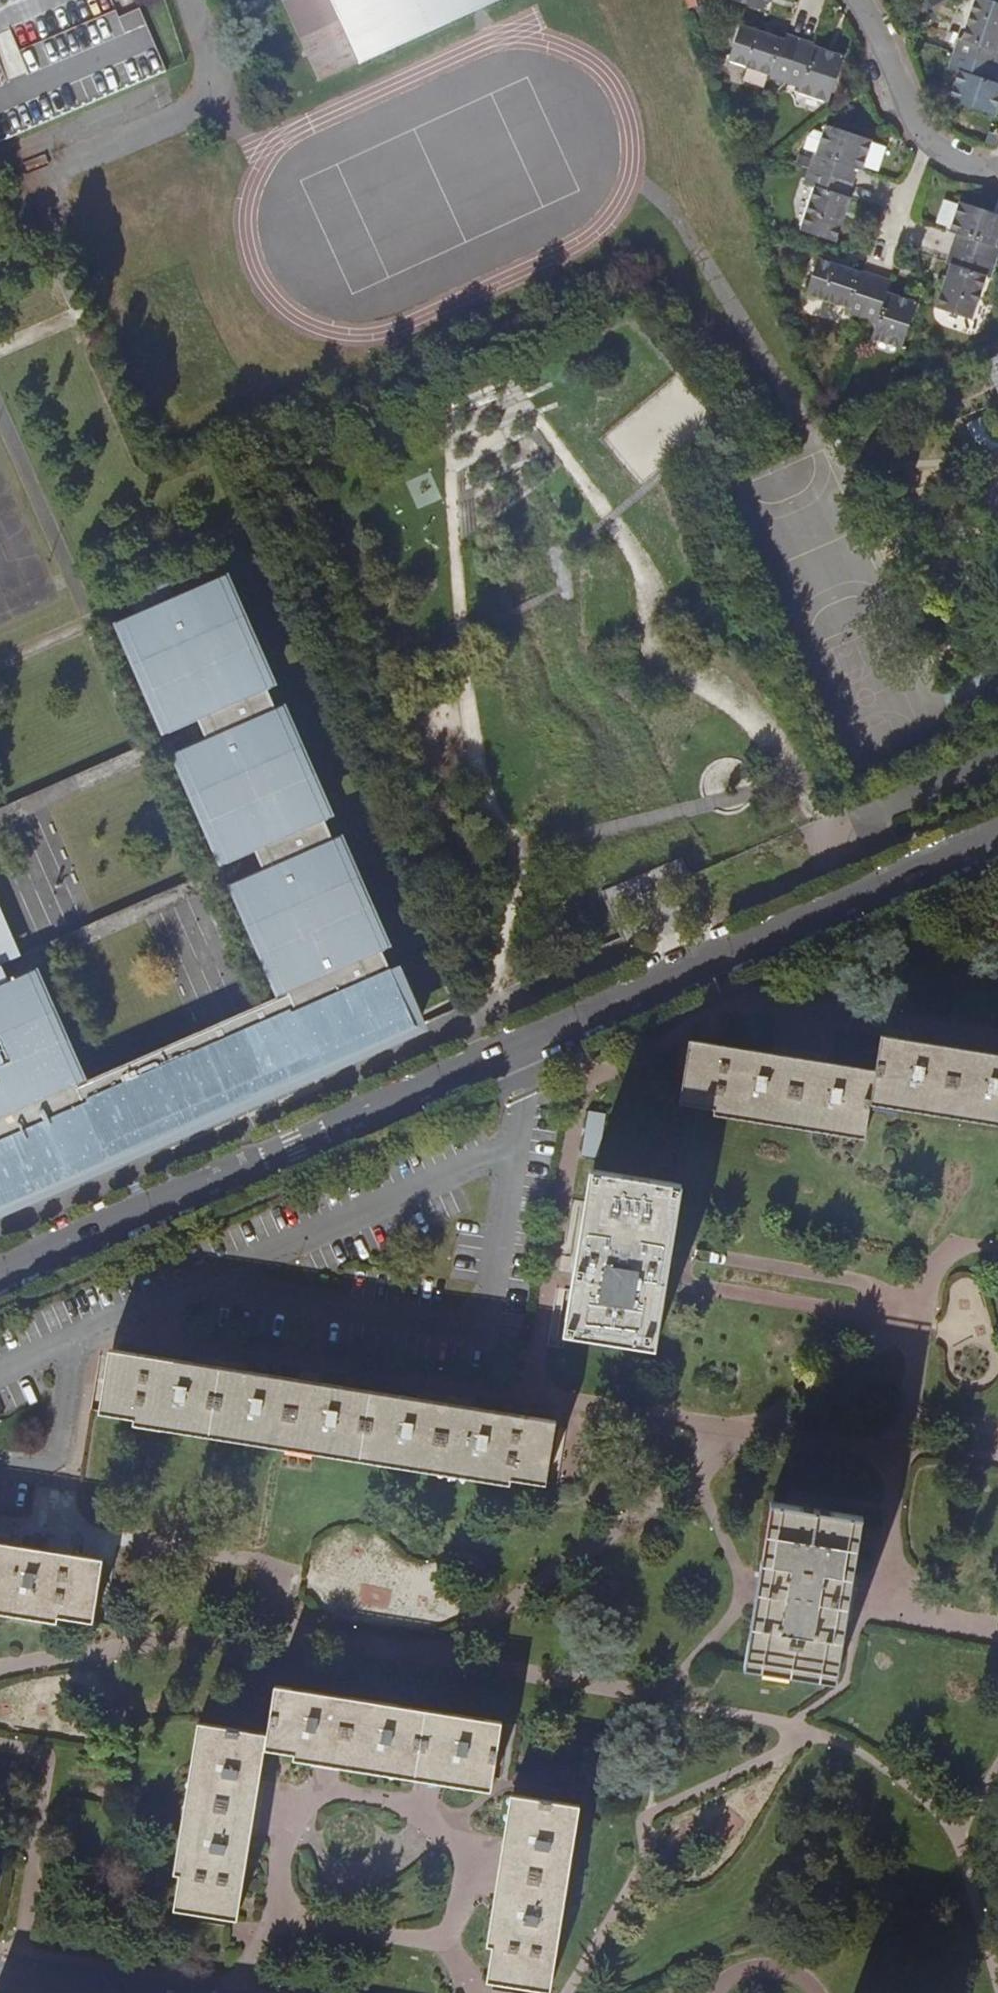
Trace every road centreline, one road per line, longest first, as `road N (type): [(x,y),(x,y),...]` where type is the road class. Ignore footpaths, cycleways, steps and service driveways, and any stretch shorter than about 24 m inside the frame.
road 1 (residential): [(0,1273),(997,835)]
road 2 (residential): [(860,0),(920,133),(944,155),(997,170)]
road 3 (residential): [(0,1969),(142,1992)]

